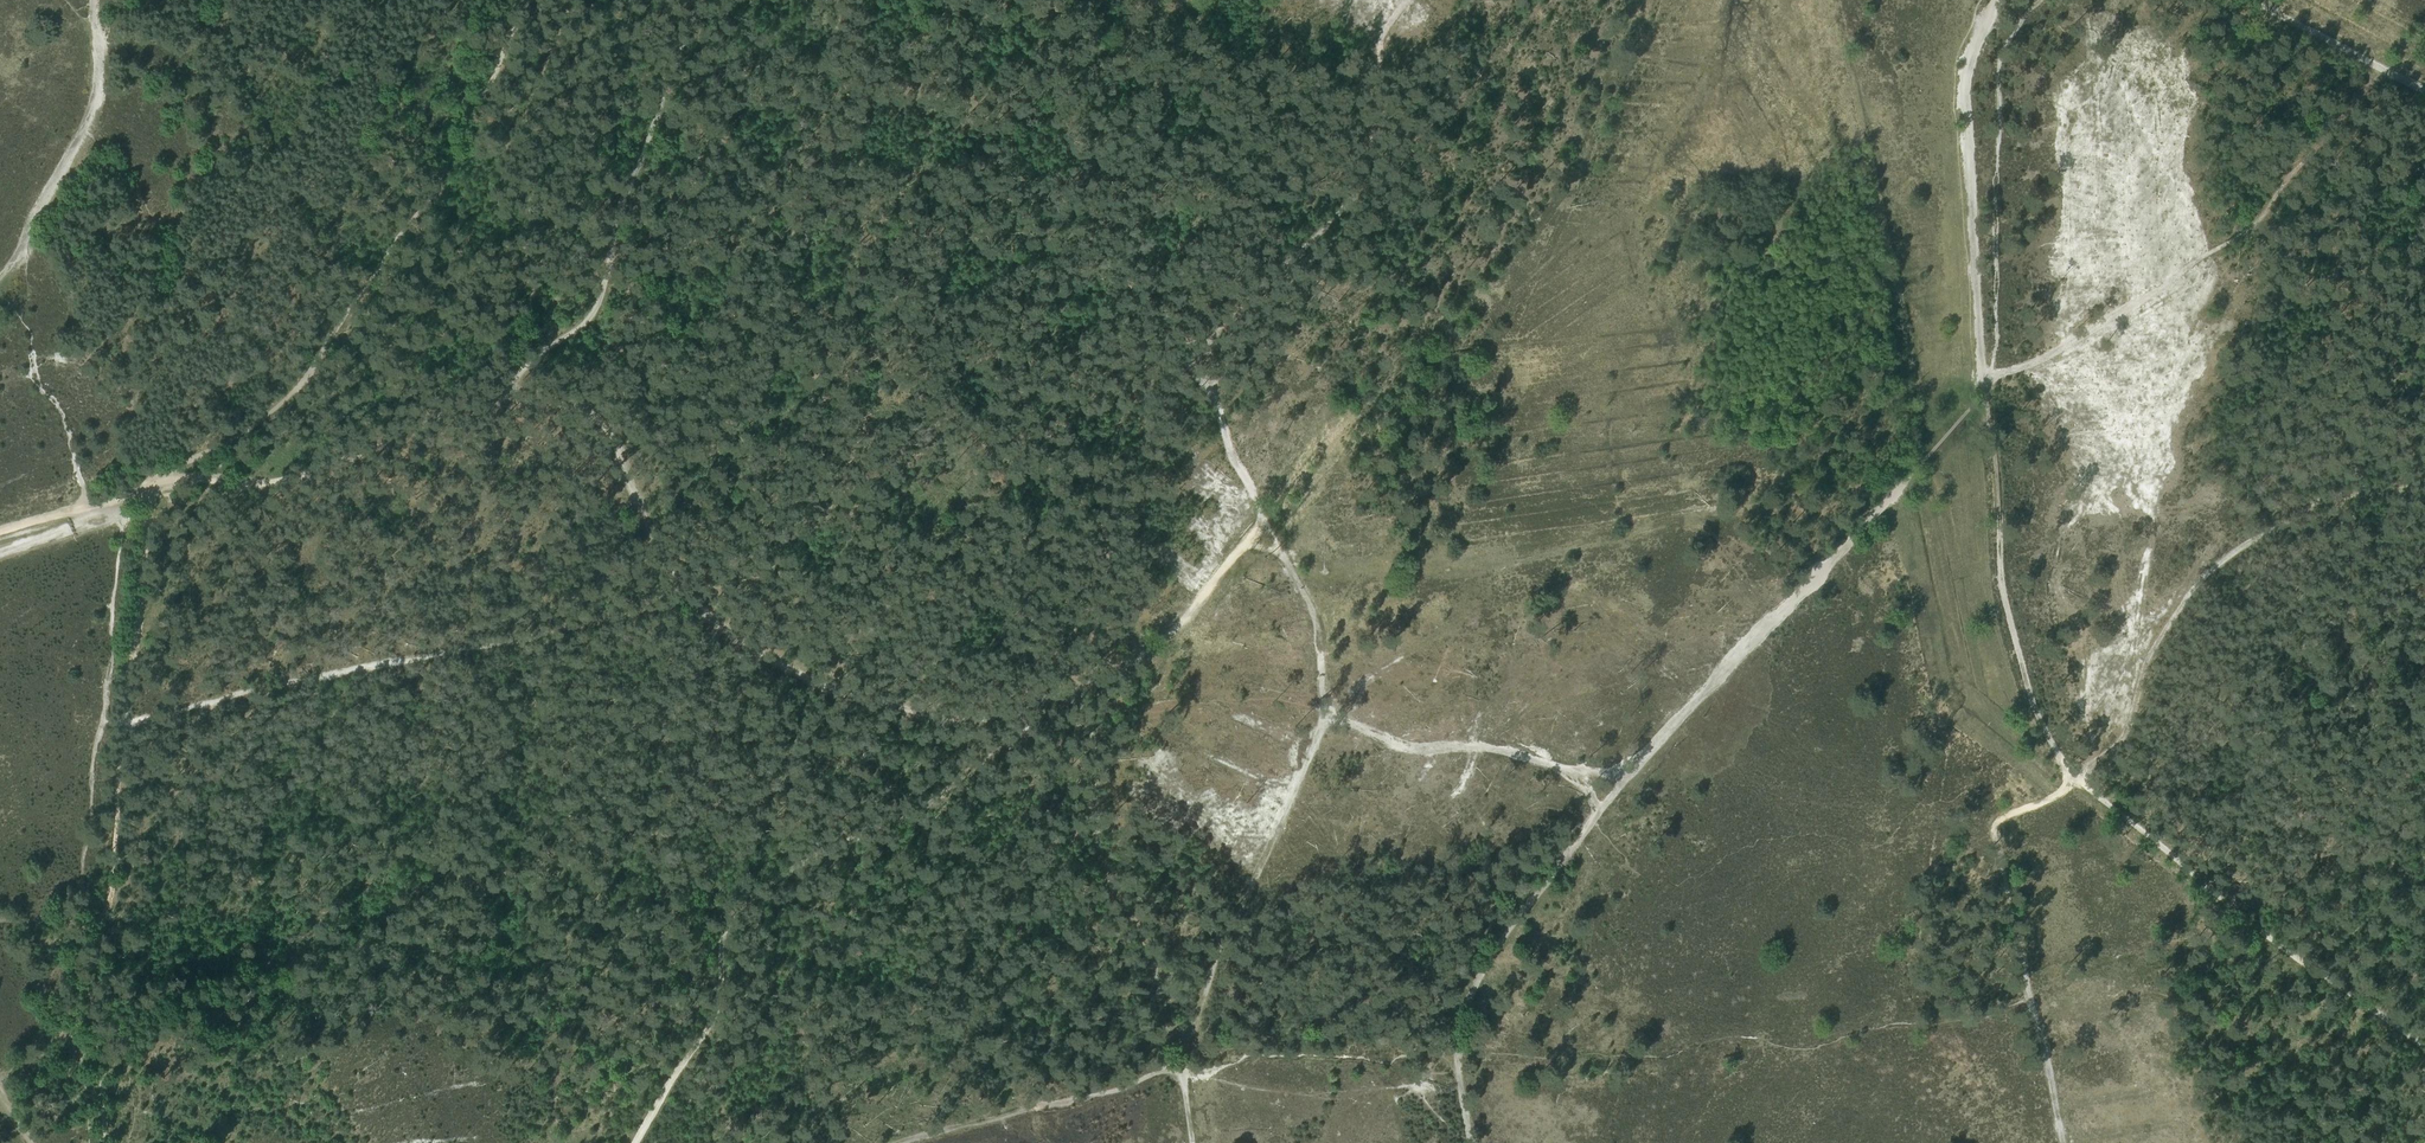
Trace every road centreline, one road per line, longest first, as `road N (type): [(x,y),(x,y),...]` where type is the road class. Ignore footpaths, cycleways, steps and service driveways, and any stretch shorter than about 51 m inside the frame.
road 1 (track): [(644,0),(562,262),(502,397)]
road 2 (track): [(690,596),(762,653),(881,705),(979,718),(1053,702)]
road 3 (track): [(502,397),(574,405),(604,423),(660,553),(690,596)]
road 4 (track): [(236,481),(326,469),(431,416),(502,397)]
road 5 (track): [(2255,0),(2379,70)]

